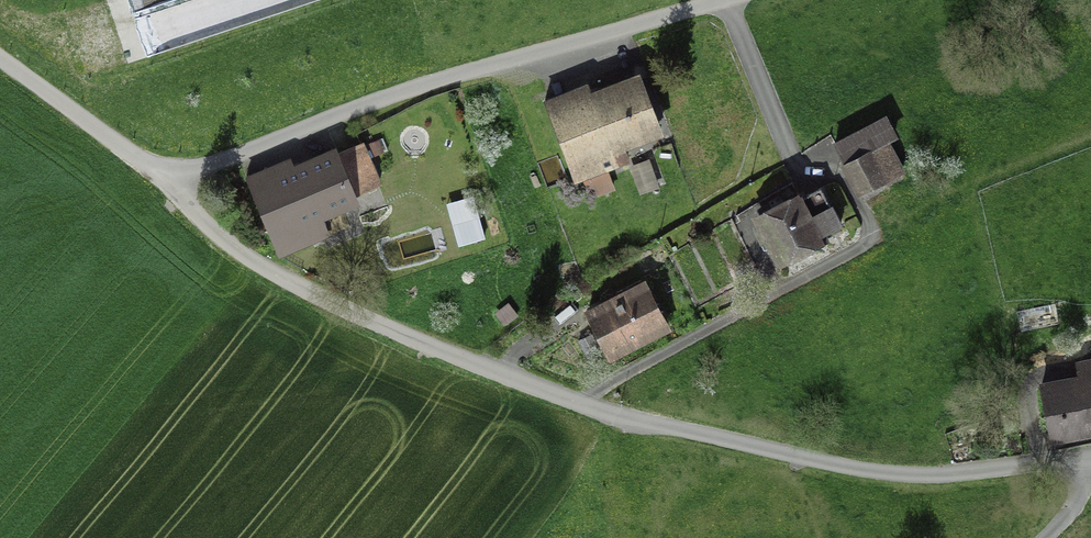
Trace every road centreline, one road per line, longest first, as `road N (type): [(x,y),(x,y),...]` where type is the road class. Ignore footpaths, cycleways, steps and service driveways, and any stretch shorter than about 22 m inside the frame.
road 1 (residential): [(166,187),(231,247),(319,305),(657,426),(864,470),(941,477),(1090,461)]
road 2 (unclassified): [(166,187),(399,96),(719,0)]
road 3 (residential): [(0,57),(166,187)]

